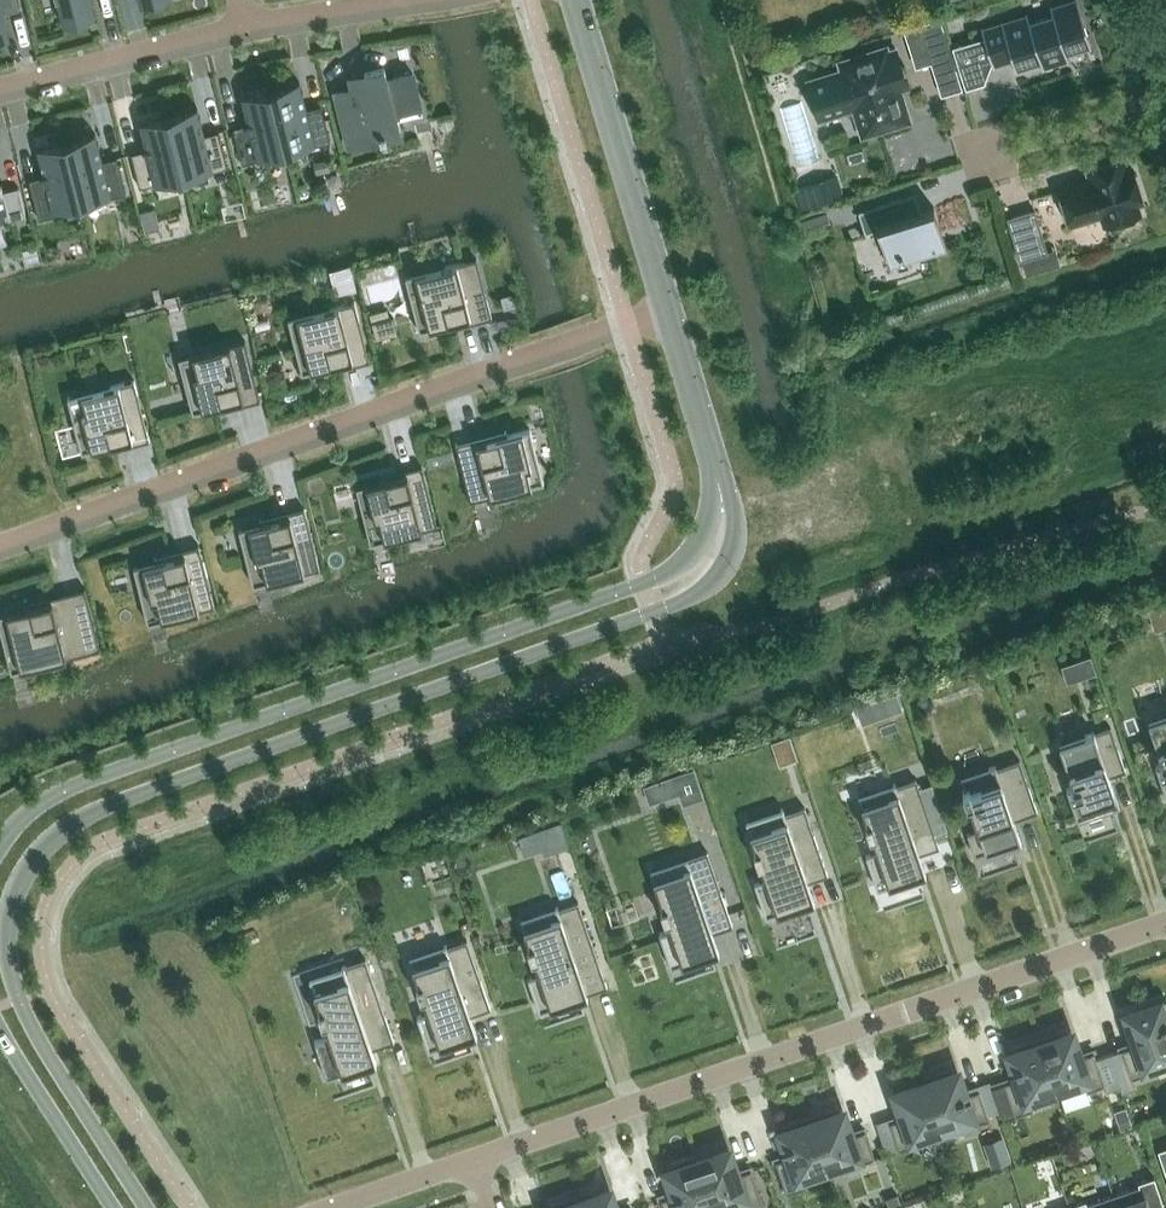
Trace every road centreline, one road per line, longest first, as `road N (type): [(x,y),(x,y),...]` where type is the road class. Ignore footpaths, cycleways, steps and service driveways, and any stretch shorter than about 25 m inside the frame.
road 1 (secondary): [(147,1207),(55,1066),(10,970),(5,942),(13,898),(31,864),(69,828),(124,799),(684,600),(720,567),(730,544),(719,478)]
road 2 (secondary): [(719,478),(699,548),(662,575),(78,781),(26,815),(0,849)]
road 3 (residential): [(1165,926),(474,1159)]
road 4 (residential): [(0,543),(631,326)]
road 5 (secondary): [(670,314),(576,0)]
road 6 (residential): [(0,90),(250,25)]
road 7 (secondary): [(0,1032),(116,1207)]
road 8 (residential): [(1165,100),(990,157)]
road 9 (residential): [(250,25),(421,0)]
road 10 (secondary): [(719,478),(670,314)]
road 11 (residential): [(474,1159),(329,1207)]

